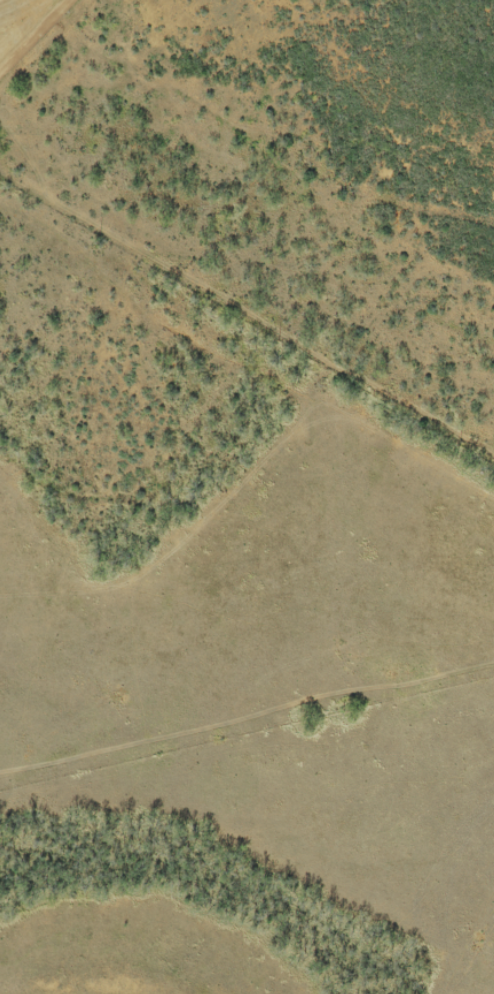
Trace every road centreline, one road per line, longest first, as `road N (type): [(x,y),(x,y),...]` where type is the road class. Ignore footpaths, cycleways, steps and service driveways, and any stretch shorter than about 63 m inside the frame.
road 1 (residential): [(107,0),(21,94),(0,100)]

